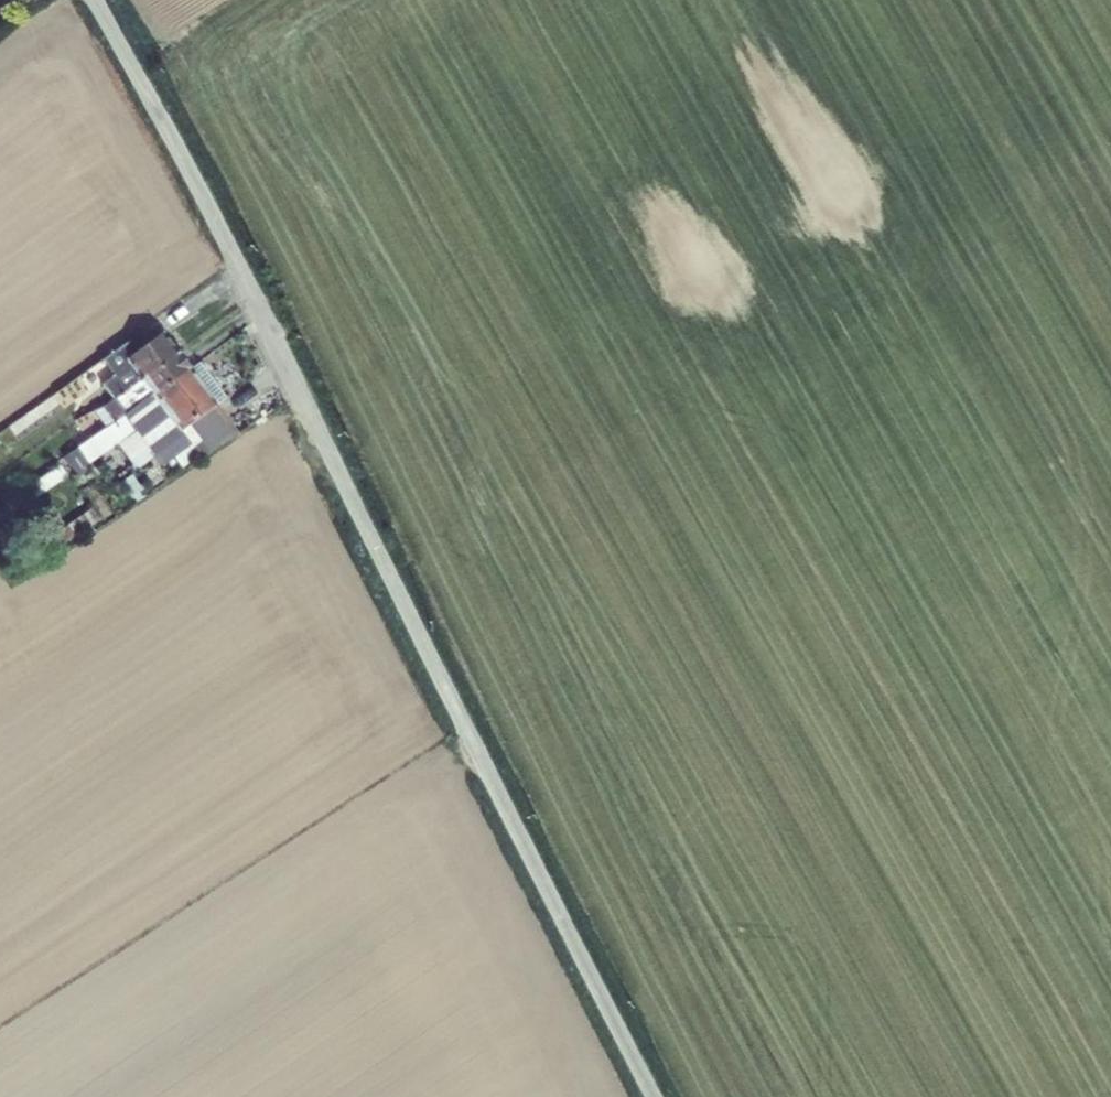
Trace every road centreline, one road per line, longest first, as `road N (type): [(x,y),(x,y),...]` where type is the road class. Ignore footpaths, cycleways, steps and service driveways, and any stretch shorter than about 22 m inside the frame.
road 1 (unclassified): [(311,411),(652,1096)]
road 2 (residential): [(91,0),(311,411)]

